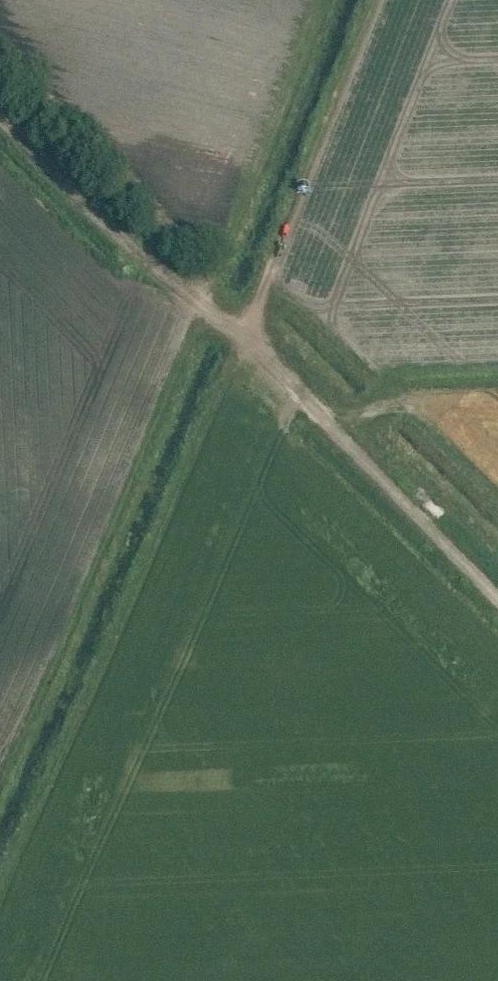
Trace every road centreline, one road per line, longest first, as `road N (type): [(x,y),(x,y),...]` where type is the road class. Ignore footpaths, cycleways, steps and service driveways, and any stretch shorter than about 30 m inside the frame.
road 1 (track): [(376,0),(242,336),(497,600)]

